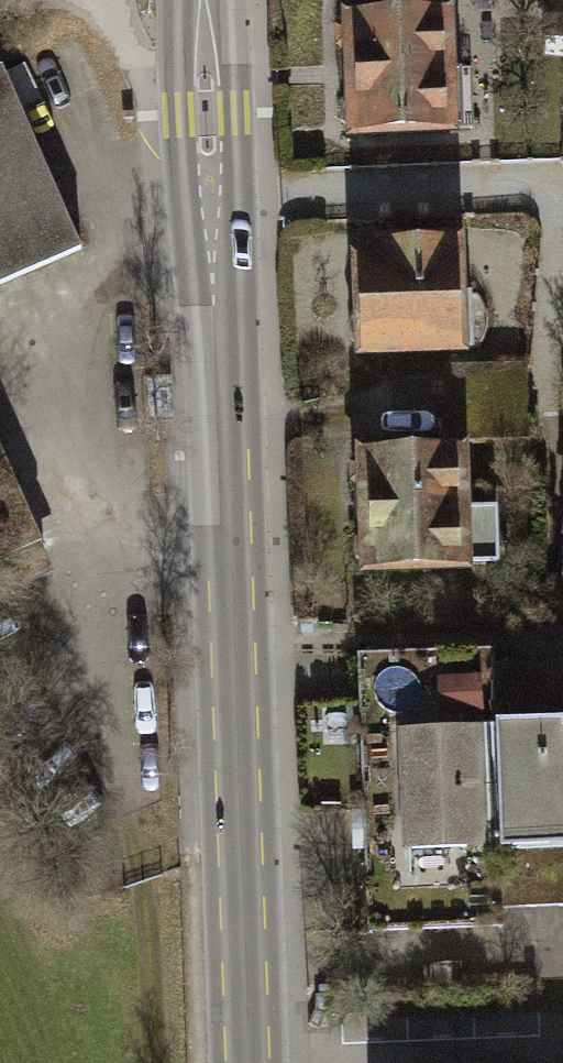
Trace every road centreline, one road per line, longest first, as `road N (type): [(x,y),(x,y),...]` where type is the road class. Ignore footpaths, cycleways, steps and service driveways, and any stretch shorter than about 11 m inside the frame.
road 1 (tertiary): [(248,1062),(205,0)]
road 2 (track): [(175,1062),(169,898),(121,729)]

